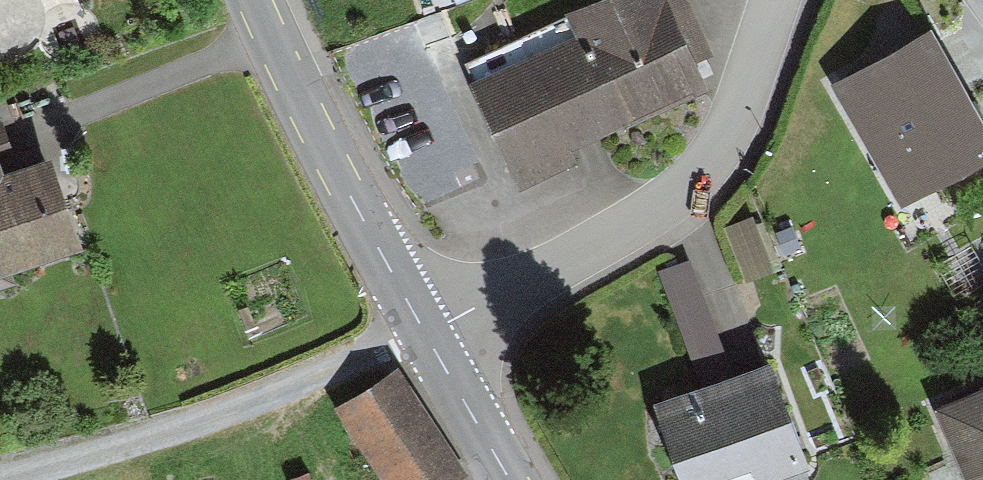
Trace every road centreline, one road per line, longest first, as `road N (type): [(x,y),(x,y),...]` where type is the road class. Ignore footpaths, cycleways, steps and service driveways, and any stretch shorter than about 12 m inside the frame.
road 1 (residential): [(418,331),(674,202),(720,155),(785,0)]
road 2 (track): [(0,476),(208,414),(418,331)]
road 3 (tertiary): [(418,331),(255,0)]
road 4 (tertiary): [(508,479),(418,331)]

